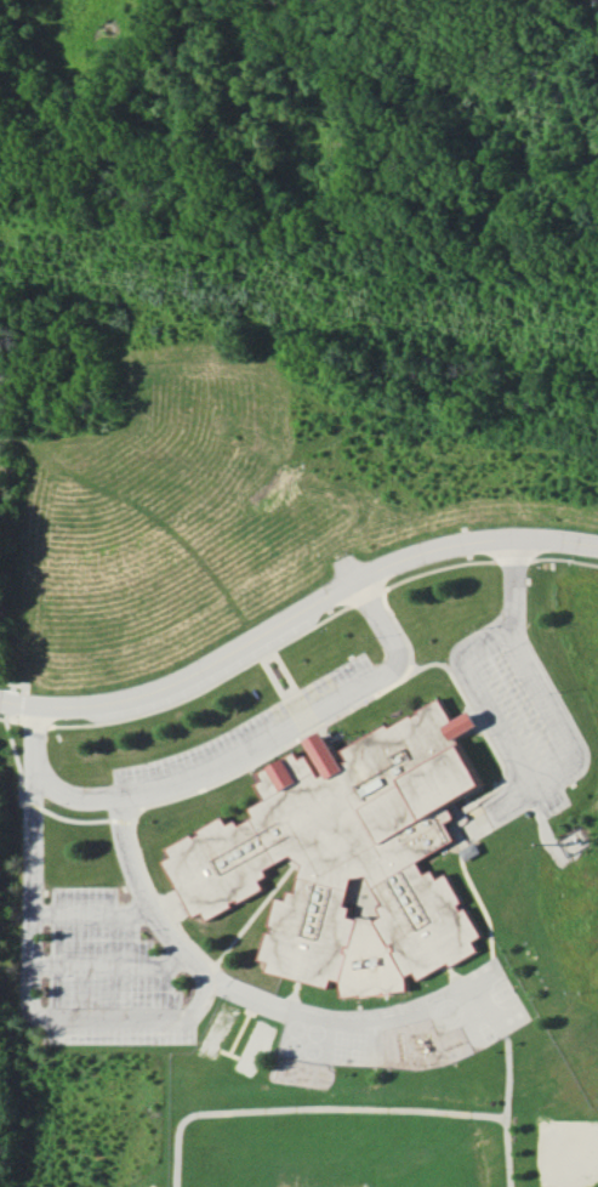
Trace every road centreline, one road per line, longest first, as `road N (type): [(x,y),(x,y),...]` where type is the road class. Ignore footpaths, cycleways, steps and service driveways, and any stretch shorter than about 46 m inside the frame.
road 1 (residential): [(0,695),(49,709),(181,691),(448,550),(597,539)]

